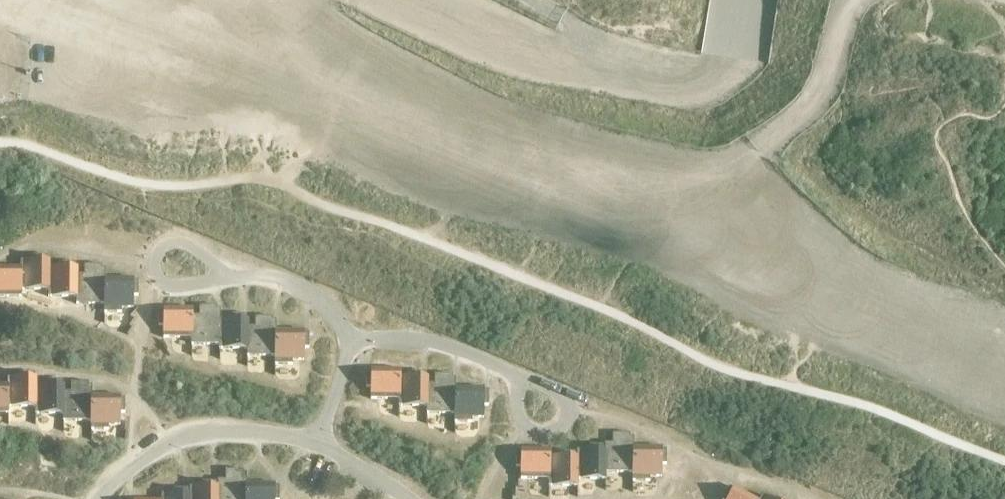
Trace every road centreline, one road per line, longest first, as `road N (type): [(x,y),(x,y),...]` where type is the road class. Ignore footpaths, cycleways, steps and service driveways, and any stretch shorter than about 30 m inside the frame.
road 1 (track): [(758,152),(821,89),(853,0)]

